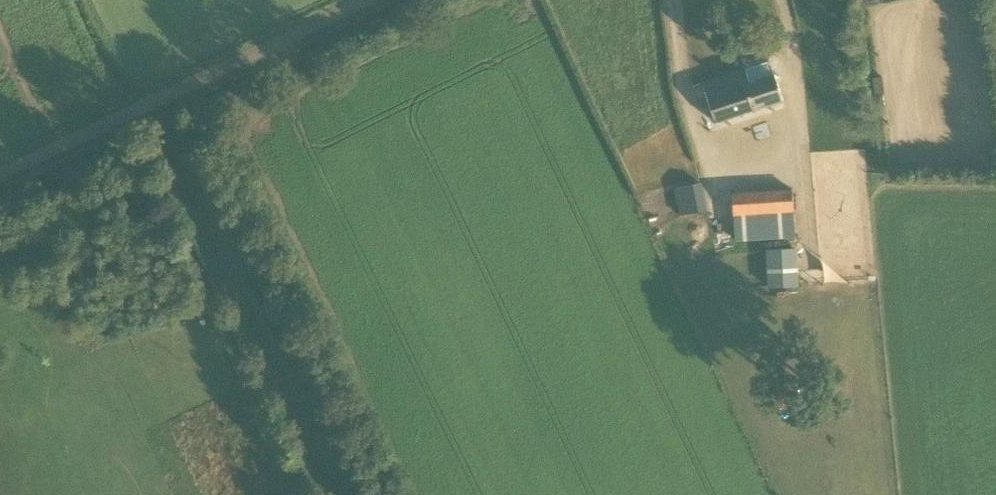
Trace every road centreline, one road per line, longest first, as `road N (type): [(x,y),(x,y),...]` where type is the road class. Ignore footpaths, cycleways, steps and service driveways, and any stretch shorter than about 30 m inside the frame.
road 1 (unclassified): [(364,0),(169,92)]
road 2 (unclassified): [(0,171),(169,92)]

